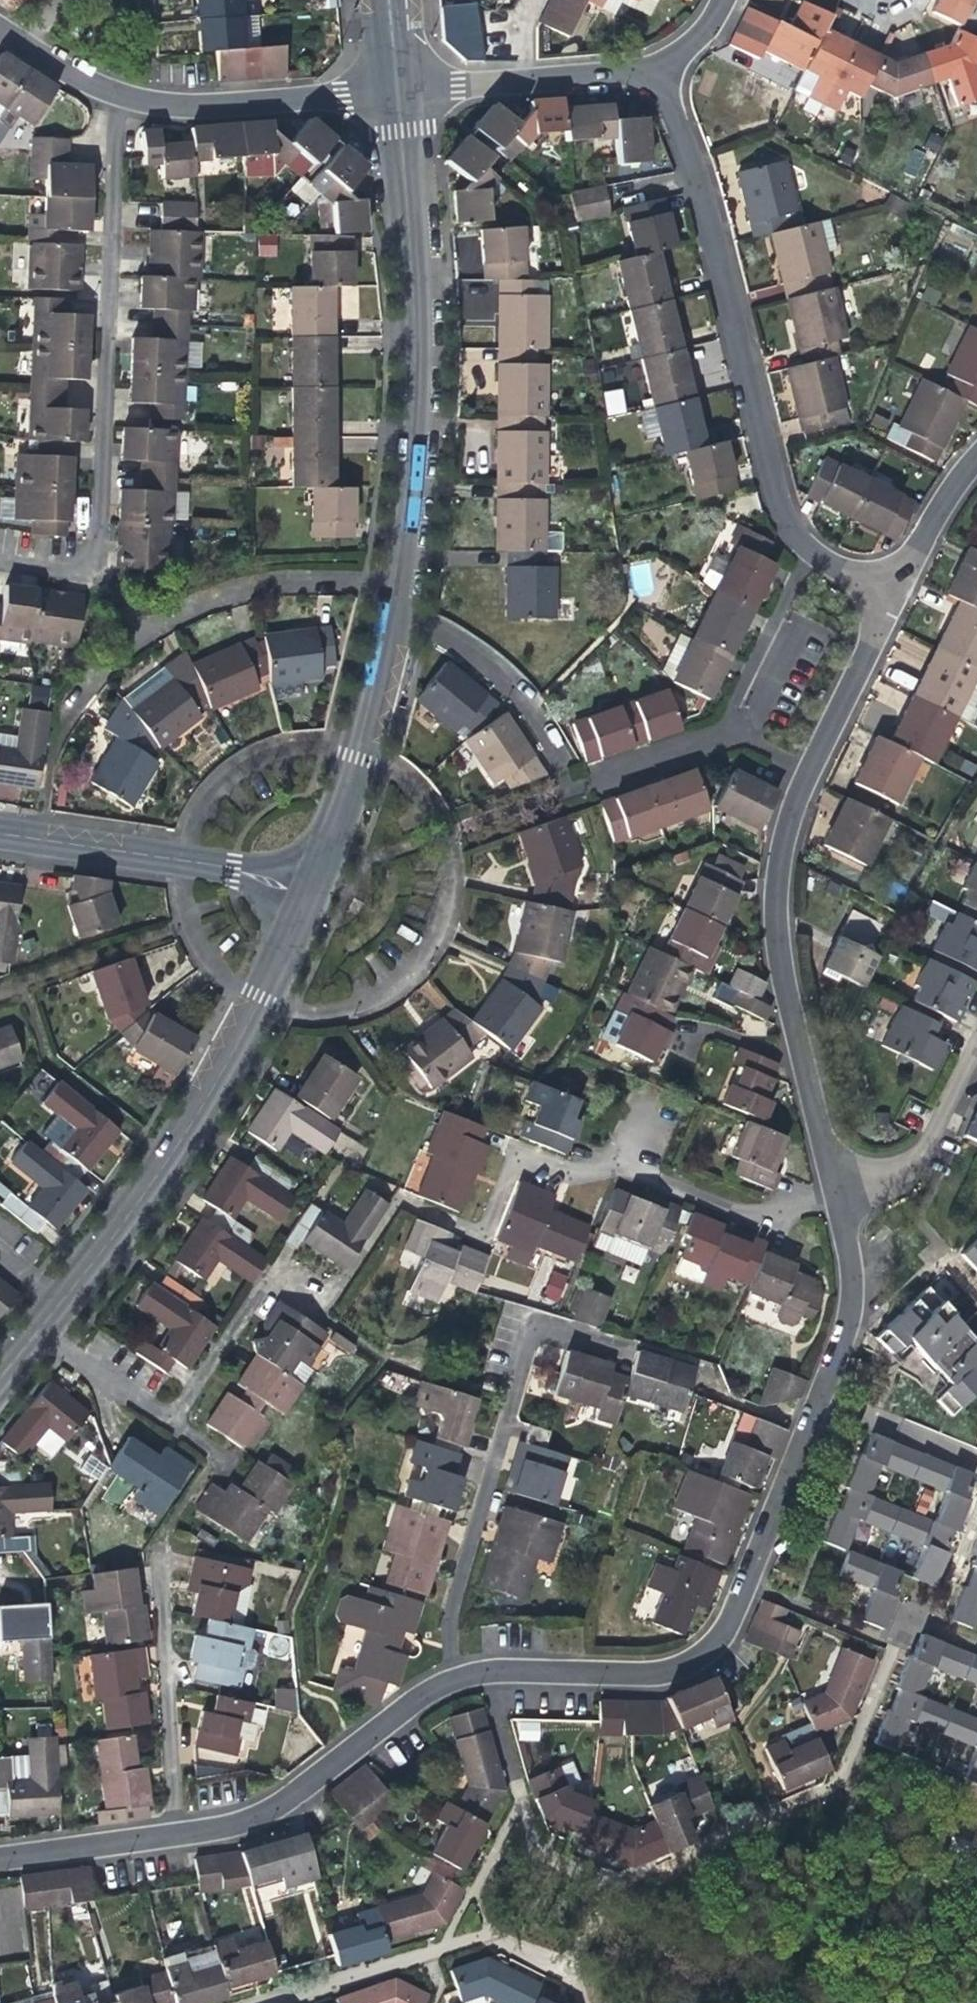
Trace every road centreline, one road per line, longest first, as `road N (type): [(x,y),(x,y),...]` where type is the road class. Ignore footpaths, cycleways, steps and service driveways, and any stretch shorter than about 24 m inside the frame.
road 1 (residential): [(308,877),(353,744),(402,523),(409,358),(392,89)]
road 2 (residential): [(843,1190),(851,1315),(733,1621),(692,1662),(639,1672),(492,1671),(446,1682)]
road 3 (residential): [(886,596),(772,855),(767,925),(843,1190)]
road 4 (residential): [(650,68),(693,164),(781,524),(820,567),(886,596)]
road 5 (residential): [(0,573),(90,586),(110,87)]
road 6 (residential): [(27,1333),(157,1167),(308,877)]
road 7 (residential): [(587,1335),(534,1318),(520,1352),(446,1606),(446,1682)]
road 8 (residential): [(484,1236),(518,1158),(574,1177),(624,1156),(764,1209),(843,1190)]
road 9 (residential): [(446,1682),(266,1812),(176,1835)]
road 10 (residential): [(308,877),(0,831)]
road 11 (residential): [(176,1835),(160,1545)]
road 12 (residential): [(110,87),(180,103),(392,89)]
road 13 (residential): [(650,68),(392,89)]
road 14 (residential): [(976,1054),(930,1149),(877,1182),(843,1190)]
road 15 (residential): [(176,1835),(0,1853)]
road 16 (residential): [(167,1425),(266,1284)]
road 17 (residential): [(976,451),(921,525),(886,596)]
road 18 (residential): [(27,1333),(167,1425)]
road 19 (residential): [(0,30),(80,81),(110,87)]

